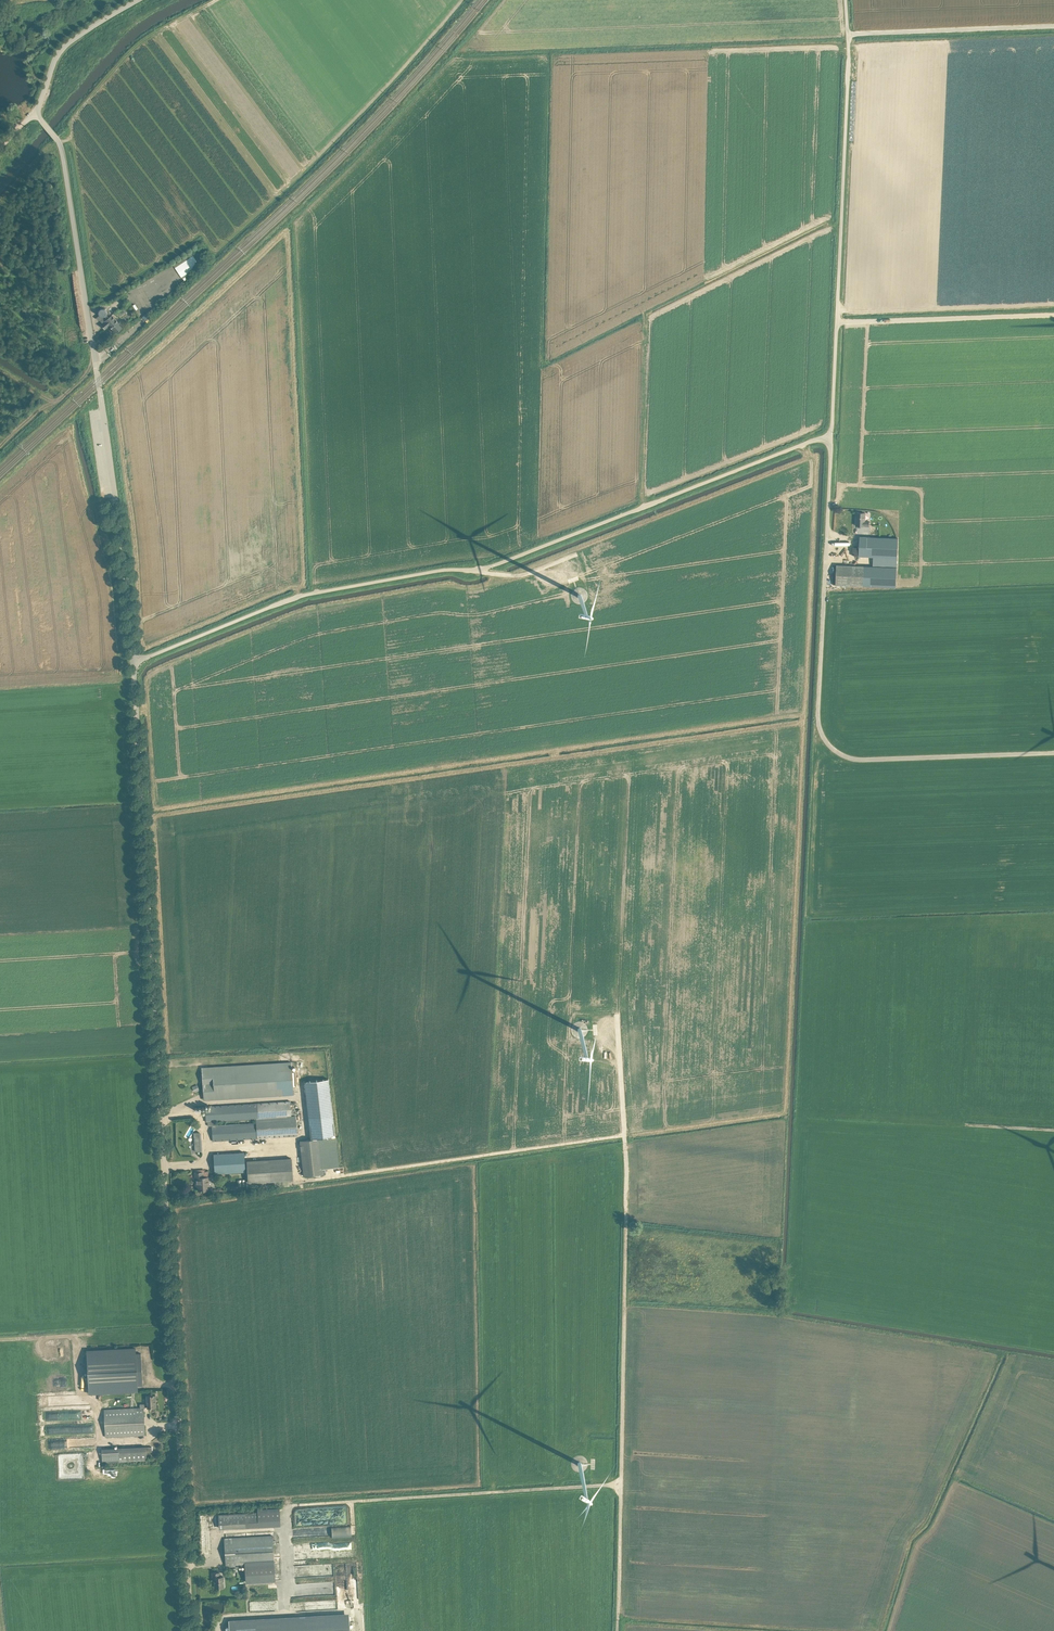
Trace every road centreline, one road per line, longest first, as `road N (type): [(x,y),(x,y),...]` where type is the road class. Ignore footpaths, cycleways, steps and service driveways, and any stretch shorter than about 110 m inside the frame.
road 1 (unclassified): [(190,1630),(134,662)]
road 2 (unclassified): [(134,662),(297,597),(485,569),(830,438)]
road 3 (unclassified): [(134,662),(66,167),(59,143),(34,113),(66,45),(143,0)]
road 4 (unclassified): [(830,438),(844,0)]
road 5 (track): [(642,508),(645,351),(638,316)]
road 6 (unclassified): [(823,594),(830,438)]

